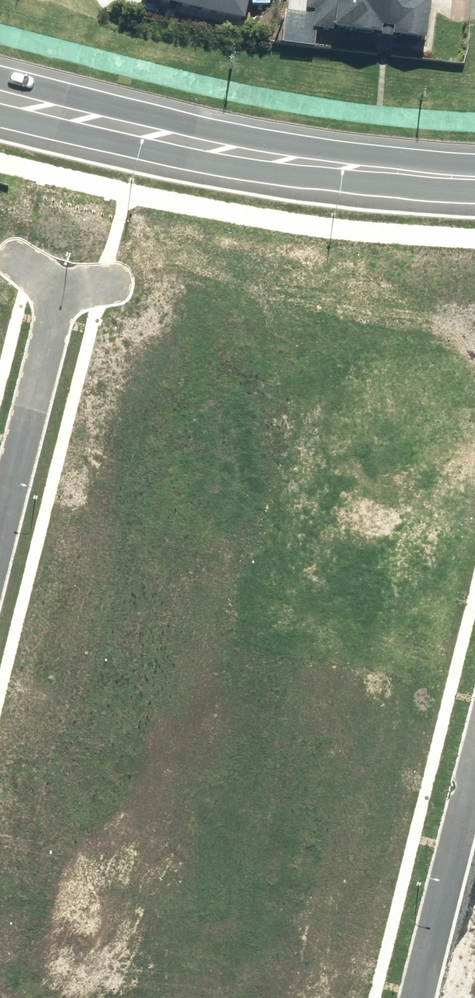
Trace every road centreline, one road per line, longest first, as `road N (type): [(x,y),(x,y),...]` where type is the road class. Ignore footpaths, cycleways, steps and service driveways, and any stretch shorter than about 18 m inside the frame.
road 1 (secondary): [(474,179),(313,168),(0,101)]
road 2 (residential): [(418,997),(474,770)]
road 3 (residential): [(0,517),(54,301)]

